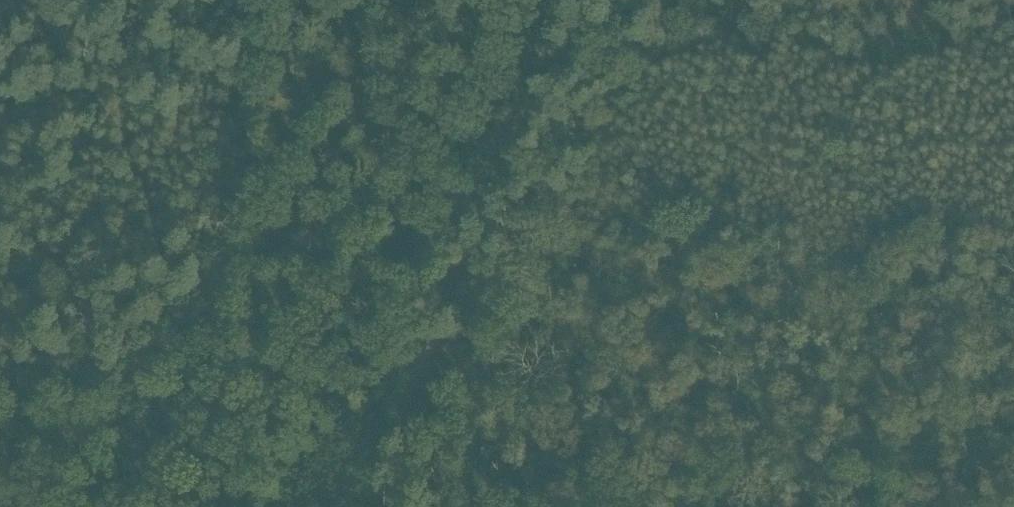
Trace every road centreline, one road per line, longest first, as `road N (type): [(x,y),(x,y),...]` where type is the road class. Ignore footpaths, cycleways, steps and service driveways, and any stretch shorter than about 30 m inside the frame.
road 1 (track): [(555,0),(508,147),(365,506)]

